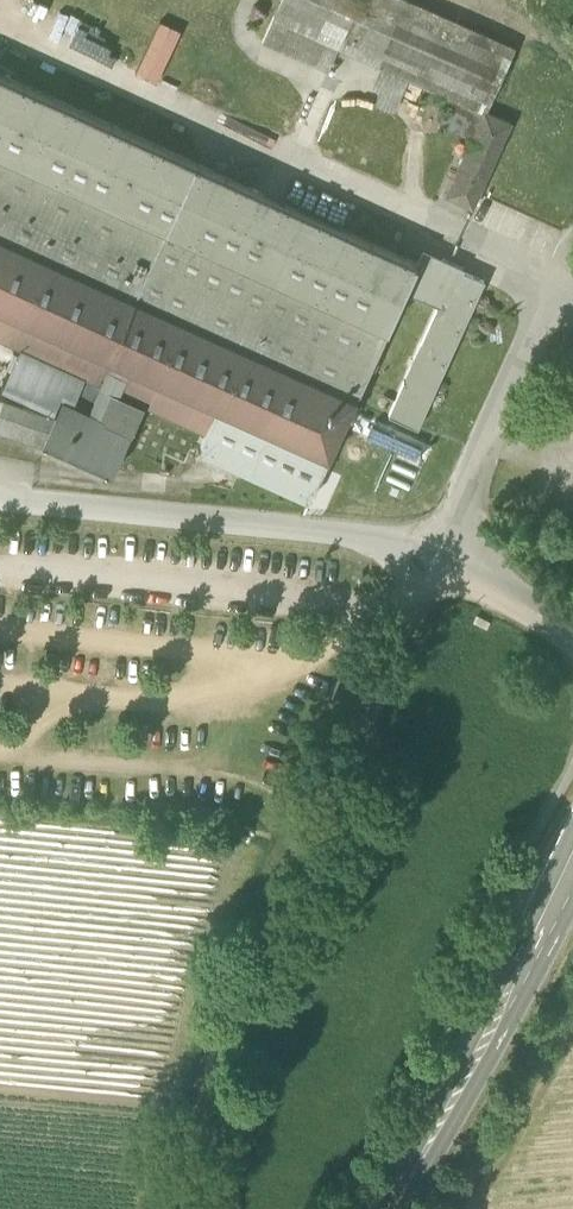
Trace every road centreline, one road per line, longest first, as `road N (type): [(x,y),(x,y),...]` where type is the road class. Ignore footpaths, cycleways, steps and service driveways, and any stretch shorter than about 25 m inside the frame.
road 1 (unclassified): [(445,551),(414,599),(259,948),(185,1208)]
road 2 (residential): [(445,551),(398,537),(0,499)]
road 3 (primary): [(572,862),(517,986),(393,1208)]
road 4 (residential): [(572,631),(445,551)]

